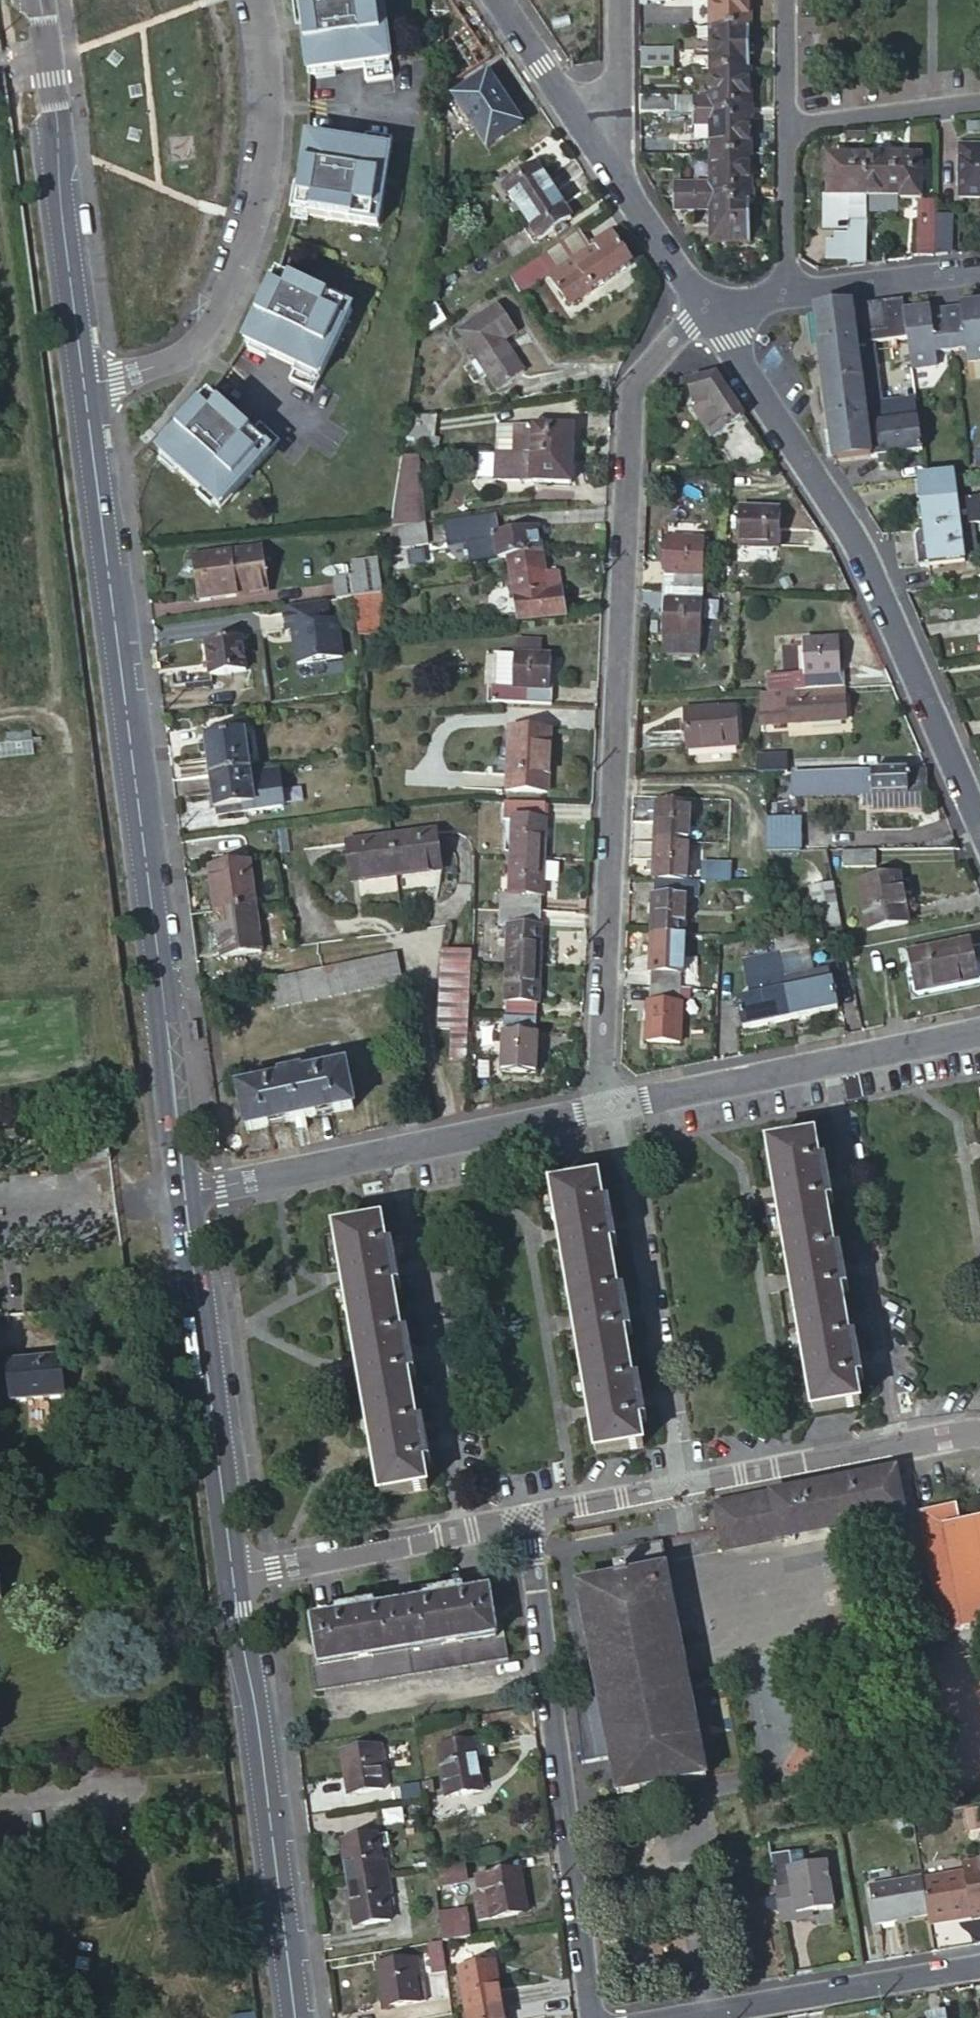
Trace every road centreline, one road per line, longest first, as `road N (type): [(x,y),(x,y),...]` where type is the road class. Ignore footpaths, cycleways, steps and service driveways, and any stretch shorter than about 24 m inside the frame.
road 1 (residential): [(708,310),(632,397),(601,1080),(607,1104)]
road 2 (residential): [(85,386),(185,1193)]
road 3 (residential): [(708,310),(849,547),(979,832)]
road 4 (track): [(0,718),(64,704),(0,234)]
road 5 (residential): [(527,1518),(593,2017)]
road 6 (residential): [(259,0),(271,54),(272,116),(258,216),(231,287),(201,340),(150,367),(85,386)]
road 7 (residential): [(527,1518),(979,1438)]
road 8 (residential): [(233,1575),(295,2017)]
road 9 (residential): [(185,1193),(607,1104)]
road 10 (residential): [(40,0),(85,386)]
road 11 (residential): [(185,1193),(233,1575)]
road 12 (residential): [(607,1104),(979,1029)]
road 13 (residential): [(670,2017),(979,1963)]
road 14 (residential): [(233,1575),(527,1518)]
road 15 (residential): [(588,133),(708,310)]
road 16 (residential): [(786,128),(979,104)]
road 17 (residential): [(979,270),(787,293)]
road 18 (residential): [(787,293),(786,128)]
road 19 (residential): [(499,0),(588,133)]
road 20 (residential): [(621,0),(621,71),(588,133)]
road 21 (residential): [(786,128),(785,0)]

